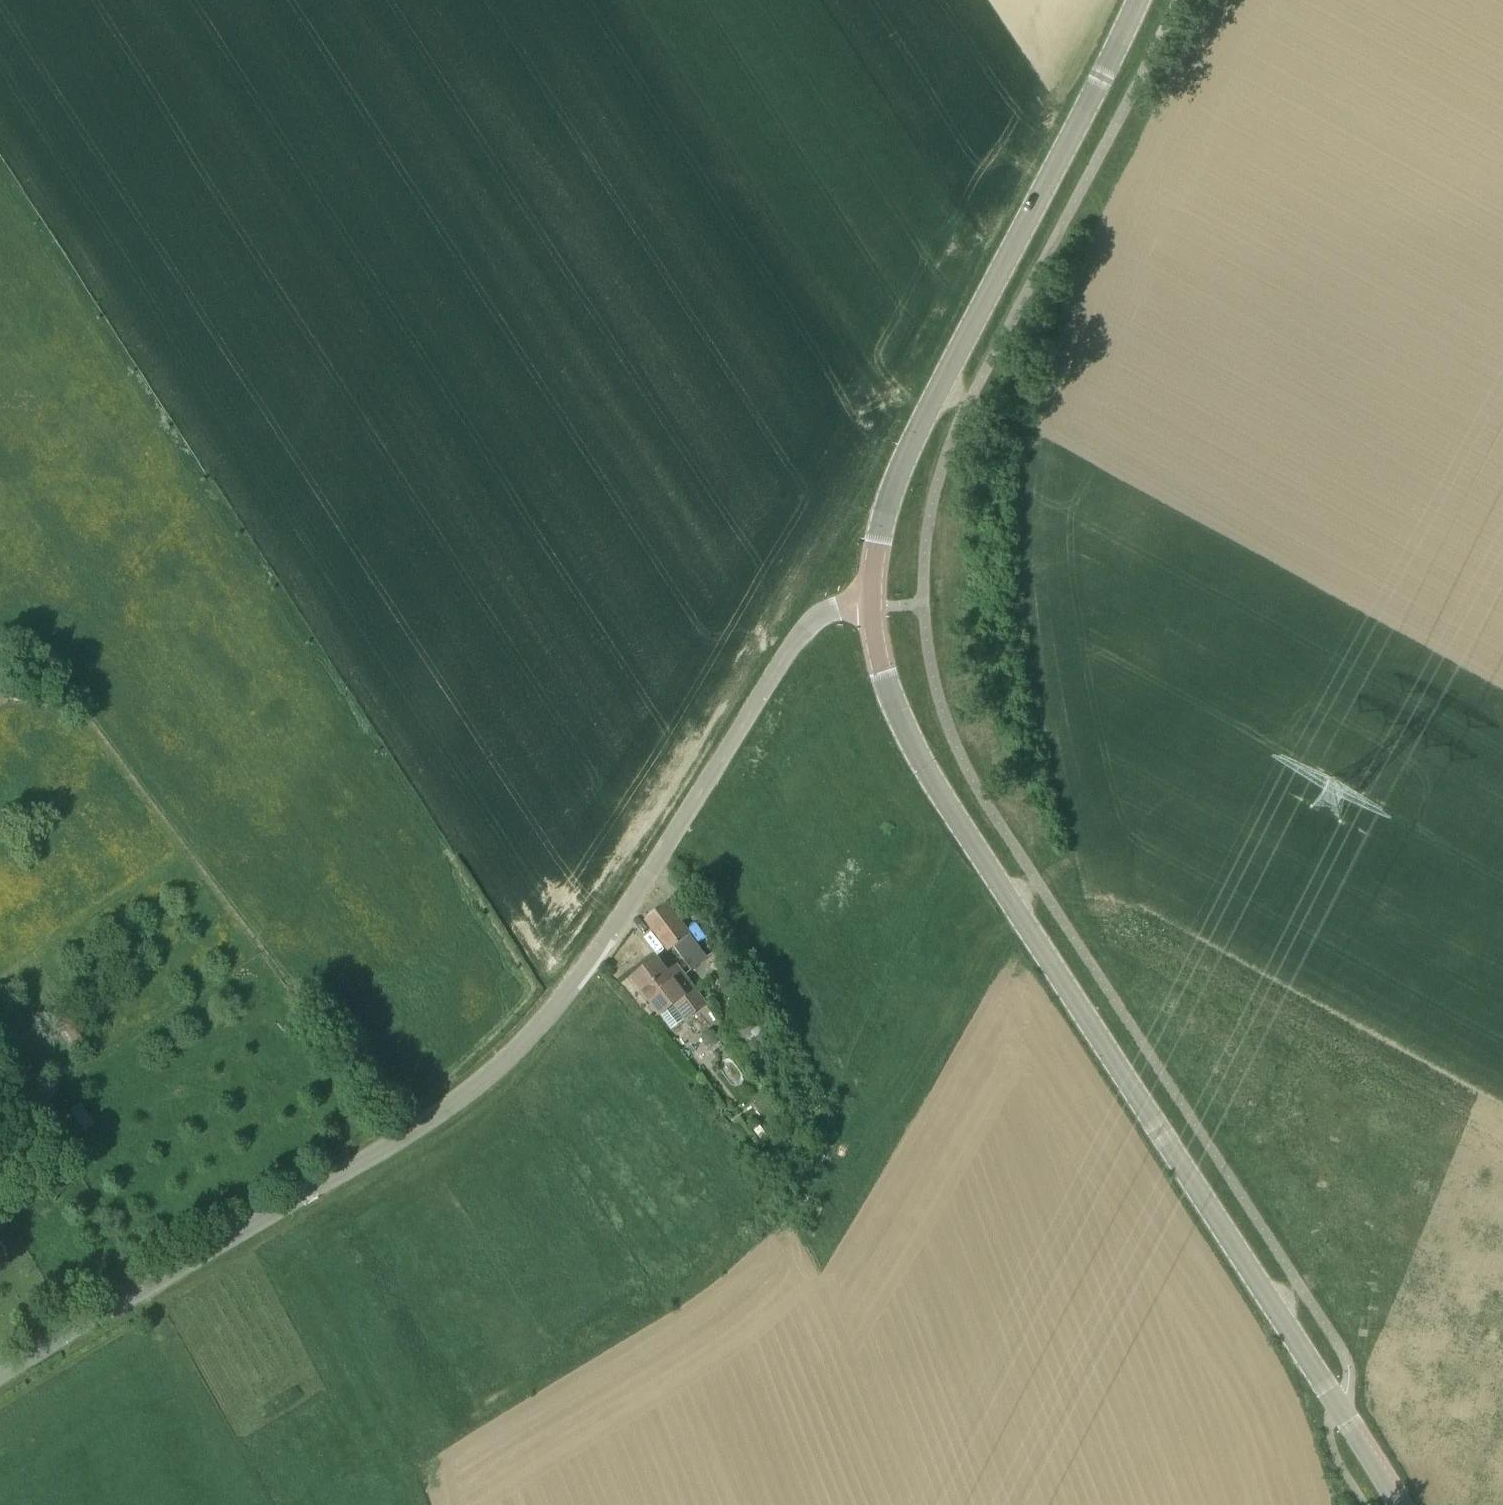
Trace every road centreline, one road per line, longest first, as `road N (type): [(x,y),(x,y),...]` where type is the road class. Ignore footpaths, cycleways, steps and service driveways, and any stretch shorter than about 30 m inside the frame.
road 1 (unclassified): [(0,1377),(470,1092),(540,1038),(618,931),(794,646),(819,617),(873,606)]
road 2 (tertiary): [(1395,1504),(914,738),(886,675),(873,606)]
road 3 (tertiary): [(873,606),(882,522),(898,474),(1140,0)]

